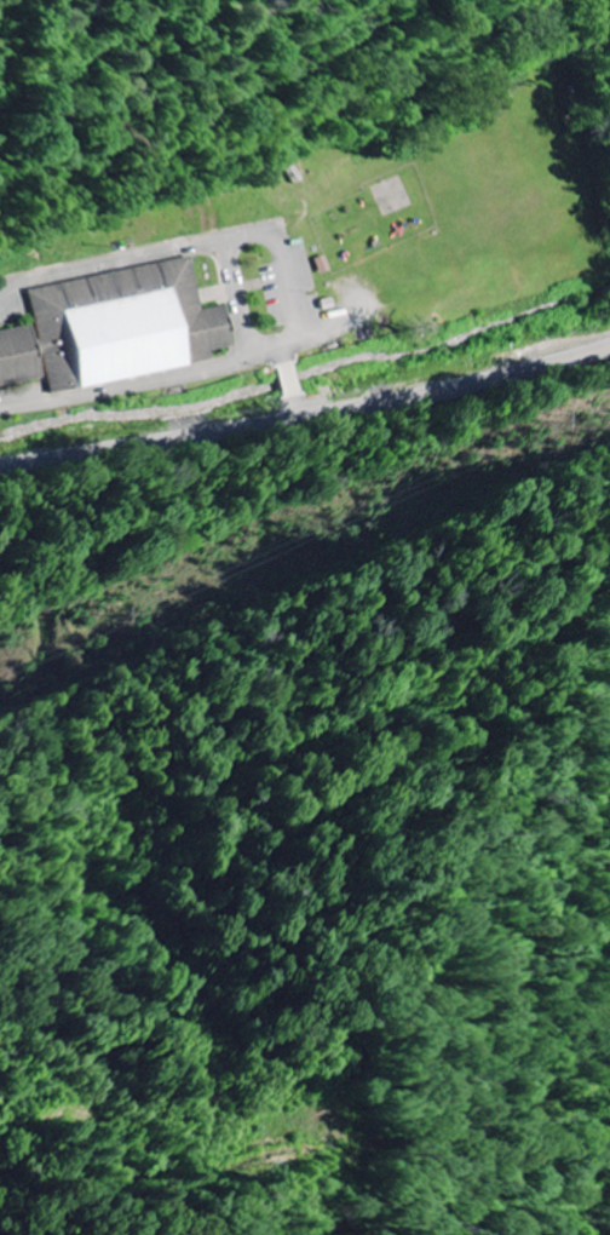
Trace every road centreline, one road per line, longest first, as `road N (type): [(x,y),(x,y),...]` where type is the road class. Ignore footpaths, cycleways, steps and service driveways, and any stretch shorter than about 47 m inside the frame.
road 1 (secondary): [(0,468),(392,403),(609,348)]

